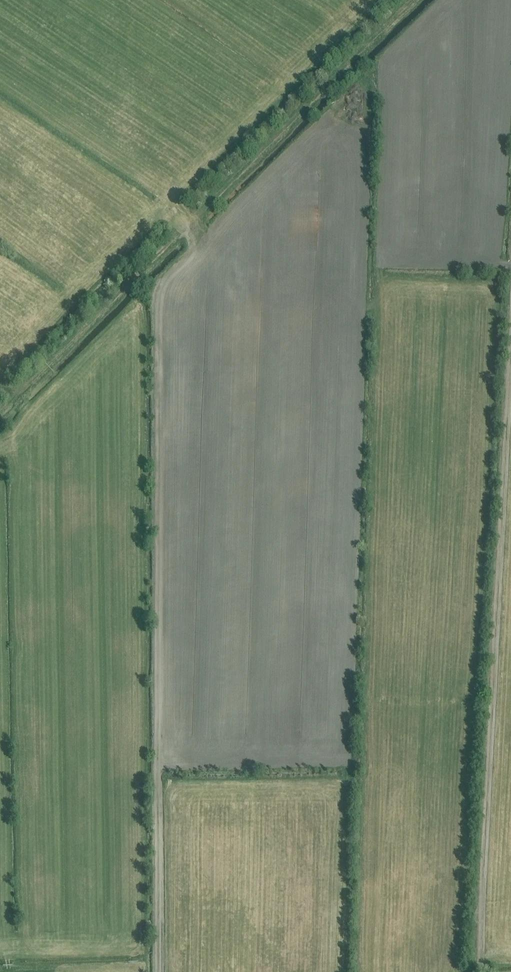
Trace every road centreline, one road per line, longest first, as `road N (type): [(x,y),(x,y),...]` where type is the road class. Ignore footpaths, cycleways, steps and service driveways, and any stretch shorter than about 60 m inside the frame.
road 1 (track): [(159,971),(158,308),(163,285),(193,250),(185,229)]
road 2 (track): [(480,971),(510,353)]
road 3 (track): [(0,417),(414,0)]

